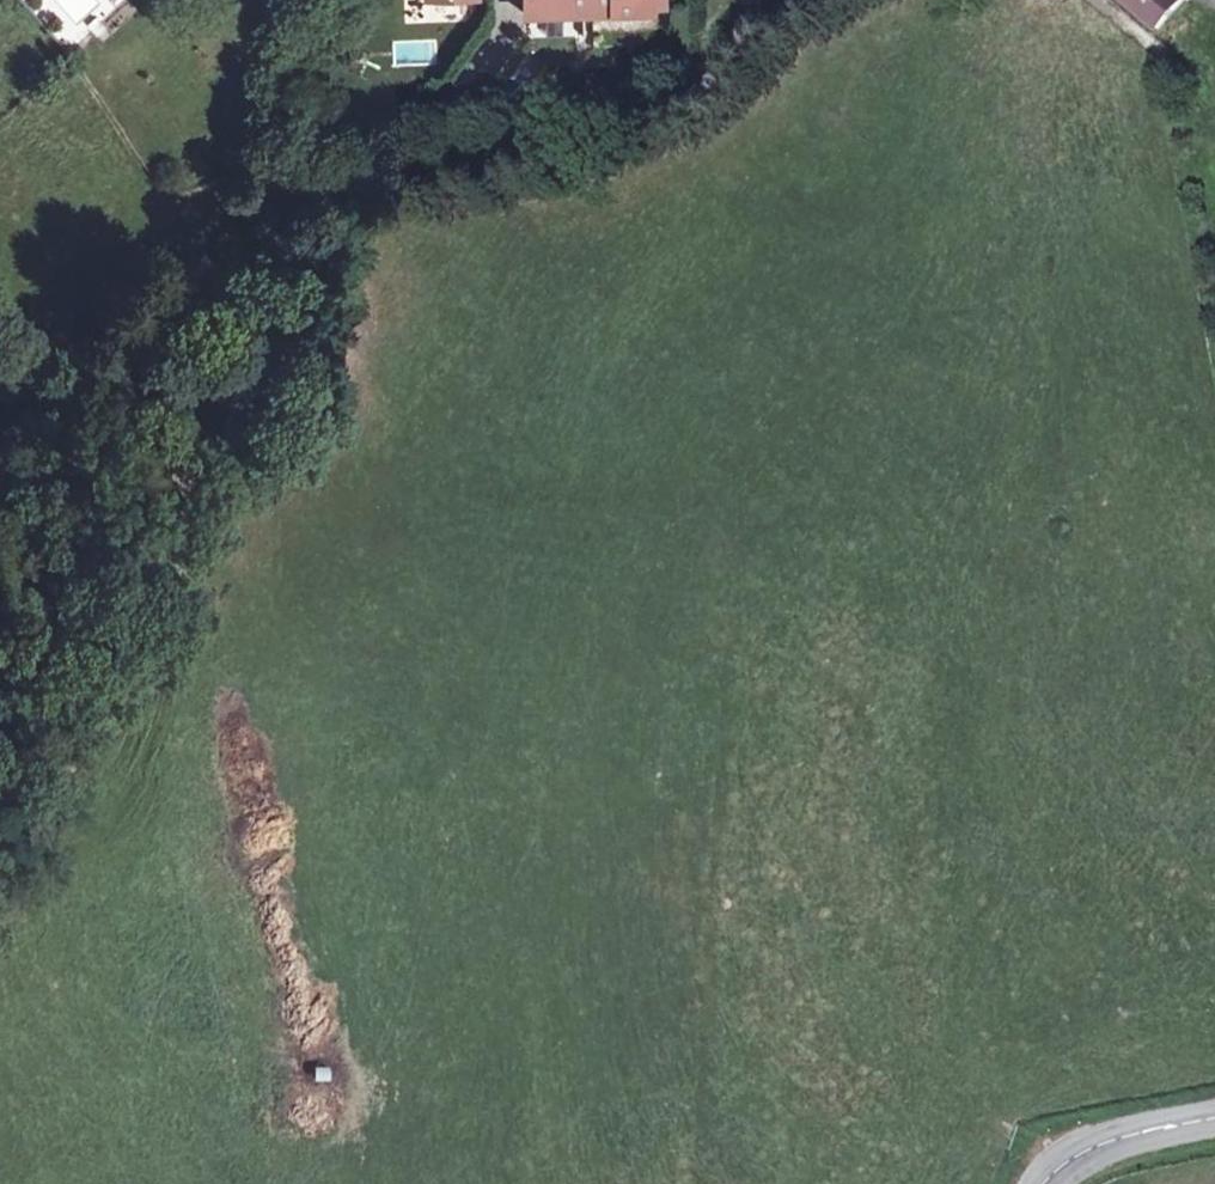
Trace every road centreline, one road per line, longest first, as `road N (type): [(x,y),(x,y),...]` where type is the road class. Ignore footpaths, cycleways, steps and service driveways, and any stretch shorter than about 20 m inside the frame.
road 1 (tertiary): [(1043,1183),(1080,1155),(1135,1134),(1214,1120)]

